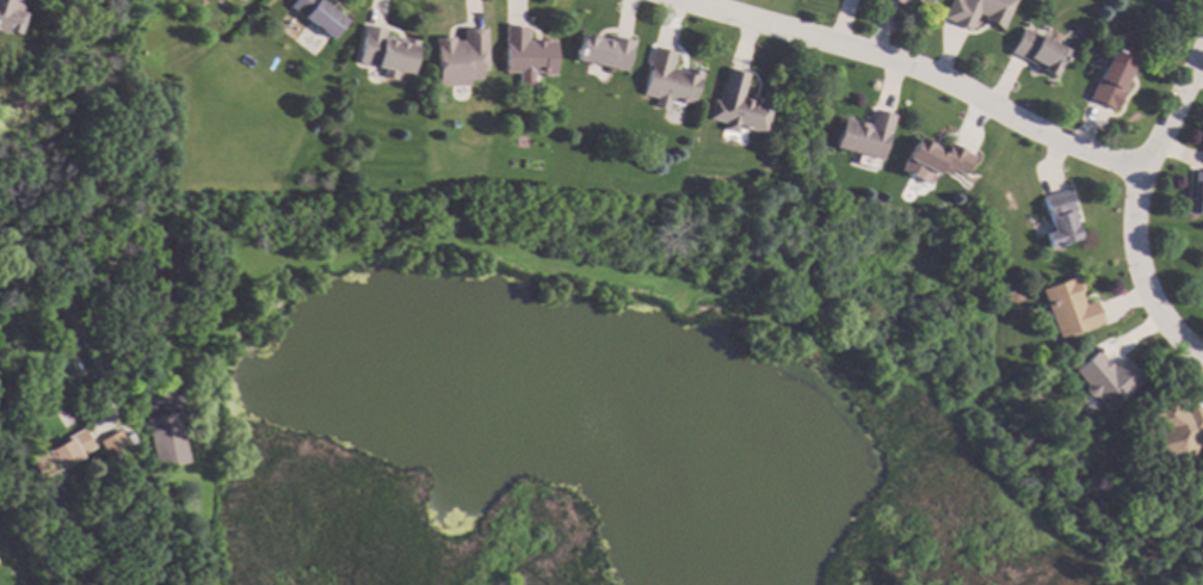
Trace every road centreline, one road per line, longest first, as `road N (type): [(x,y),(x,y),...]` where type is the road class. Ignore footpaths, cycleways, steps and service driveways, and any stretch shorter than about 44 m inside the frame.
road 1 (residential): [(1141,173),(927,73),(688,0)]
road 2 (residential): [(1202,51),(1141,173),(1131,247),(1165,330),(1202,362)]

